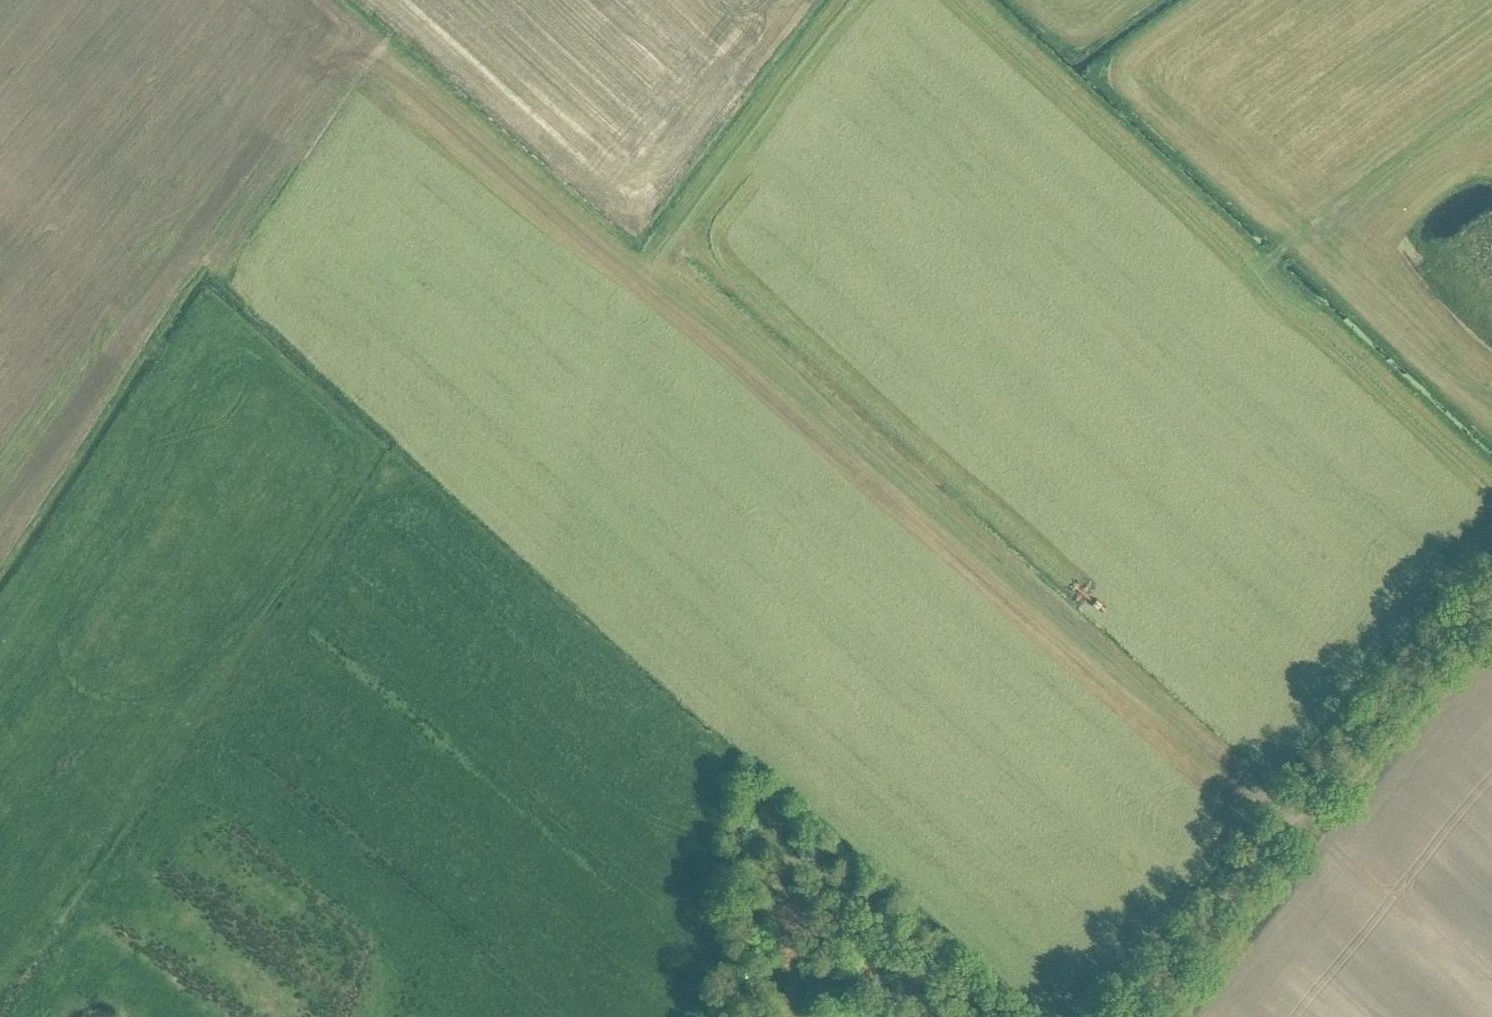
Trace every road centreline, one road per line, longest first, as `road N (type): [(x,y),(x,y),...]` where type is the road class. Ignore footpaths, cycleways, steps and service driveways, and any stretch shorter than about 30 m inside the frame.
road 1 (unclassified): [(1149,1016),(1445,650),(1491,607)]

